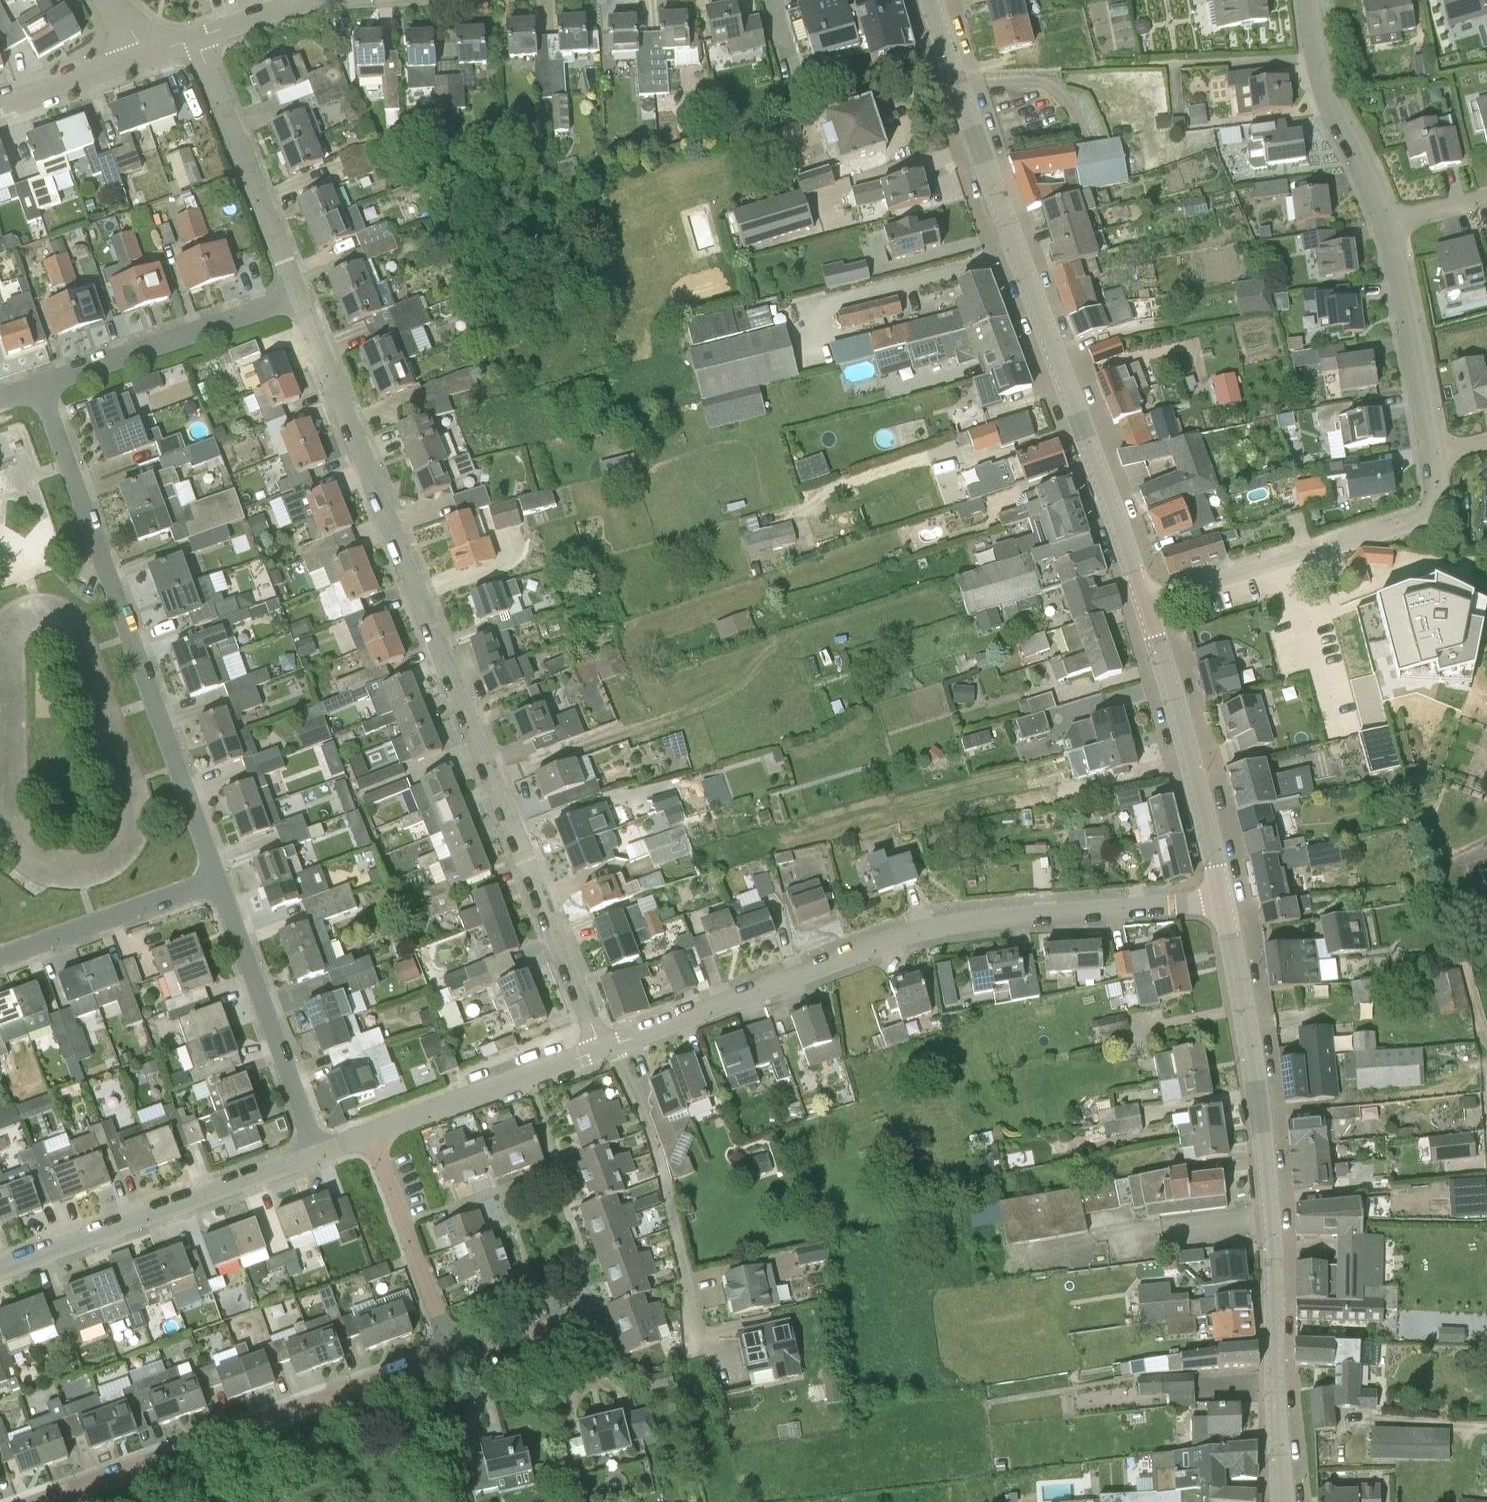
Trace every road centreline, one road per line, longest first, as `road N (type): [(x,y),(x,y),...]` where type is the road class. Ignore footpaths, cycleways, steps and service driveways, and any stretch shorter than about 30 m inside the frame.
road 1 (residential): [(598,1046),(292,282)]
road 2 (tertiary): [(1145,604),(930,0)]
road 3 (residential): [(620,1037),(1000,920),(1223,900)]
road 4 (tertiary): [(1283,1501),(1275,1229),(1223,900)]
road 5 (residential): [(218,874),(47,372)]
road 6 (residential): [(19,1501),(427,1355),(442,1336),(438,1305)]
road 7 (track): [(541,763),(709,703),(784,643),(939,593)]
road 8 (residential): [(723,1401),(620,1037)]
road 9 (residential): [(0,1266),(314,1151)]
road 10 (tertiary): [(1223,900),(1145,604)]
road 11 (residential): [(314,1151),(218,874)]
road 12 (residential): [(292,282),(190,41)]
road 13 (residential): [(47,372),(160,340),(292,282)]
road 14 (residential): [(1433,456),(1396,217)]
road 15 (residential): [(374,1129),(598,1046)]
road 16 (residential): [(0,955),(140,888),(218,874)]
road 17 (residential): [(1396,217),(1333,96),(1318,0)]
road 18 (residential): [(1281,562),(1424,518),(1438,499),(1433,456)]
road 19 (residential): [(1334,742),(1281,562)]
road 20 (residential): [(438,1305),(374,1129)]
road 21 (residential): [(593,1335),(514,1345),(438,1305)]
road 22 (residential): [(0,105),(144,53)]
road 23 (residential): [(1145,604),(1281,562)]
road 24 (residential): [(190,41),(307,0)]

